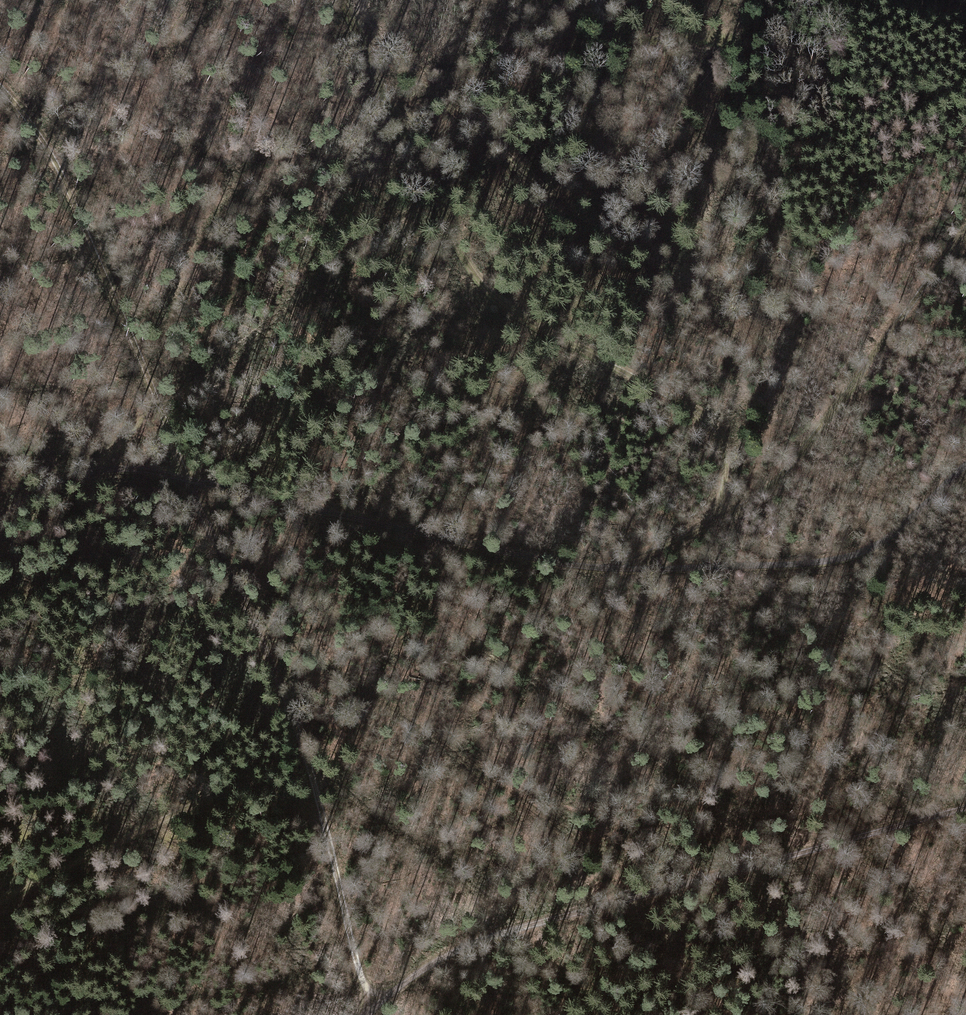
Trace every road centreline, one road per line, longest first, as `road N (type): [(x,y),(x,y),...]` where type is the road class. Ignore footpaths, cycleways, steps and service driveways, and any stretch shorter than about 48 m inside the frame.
road 1 (track): [(0,87),(65,178),(186,480),(280,682),(333,848),(371,1009)]
road 2 (track): [(811,564),(573,565),(101,463)]
road 3 (track): [(696,531),(723,498),(725,454),(696,417),(529,323),(476,281),(341,0)]
road 4 (track): [(965,806),(509,930),(436,958),(371,1009)]
road 5 (track): [(621,567),(772,489),(965,232)]
road 6 (track): [(0,906),(224,789),(274,790),(321,812)]
road 7 (track): [(154,386),(101,463),(0,515)]
road 8 (track): [(965,466),(870,547),(811,564)]
road 9 (track): [(577,0),(589,21),(623,37),(736,45)]
road 10 (track): [(280,682),(268,749),(224,789)]

